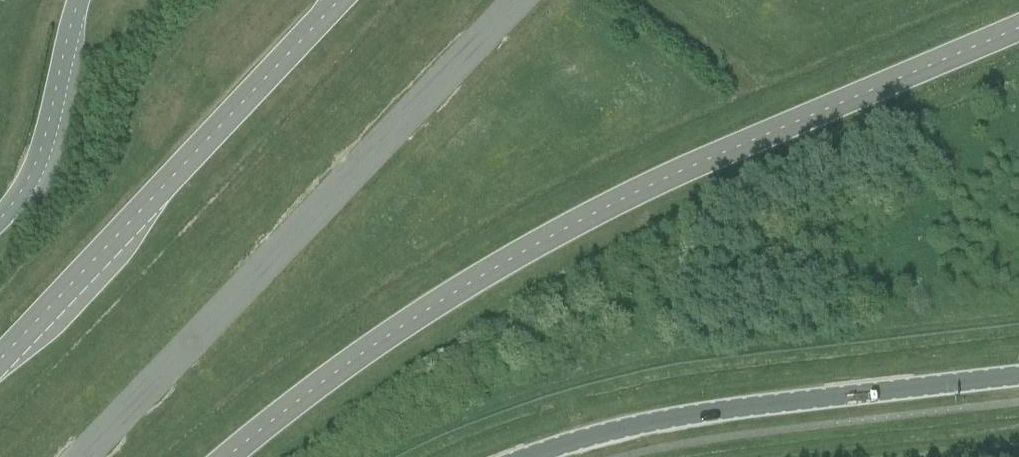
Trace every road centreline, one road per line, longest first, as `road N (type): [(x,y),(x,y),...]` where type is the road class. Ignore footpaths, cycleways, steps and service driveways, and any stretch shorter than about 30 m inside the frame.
road 1 (tertiary): [(532,456),(663,421),(1018,376)]
road 2 (track): [(1018,426),(765,456)]

